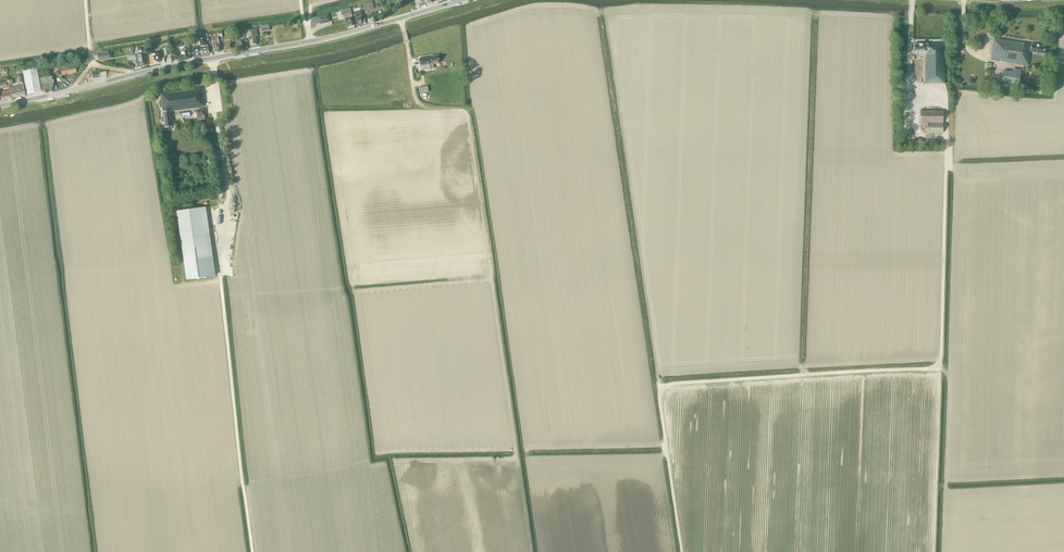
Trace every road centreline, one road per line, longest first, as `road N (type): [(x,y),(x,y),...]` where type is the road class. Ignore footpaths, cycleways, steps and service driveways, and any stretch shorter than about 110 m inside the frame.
road 1 (tertiary): [(0,106),(323,39),(462,0)]

